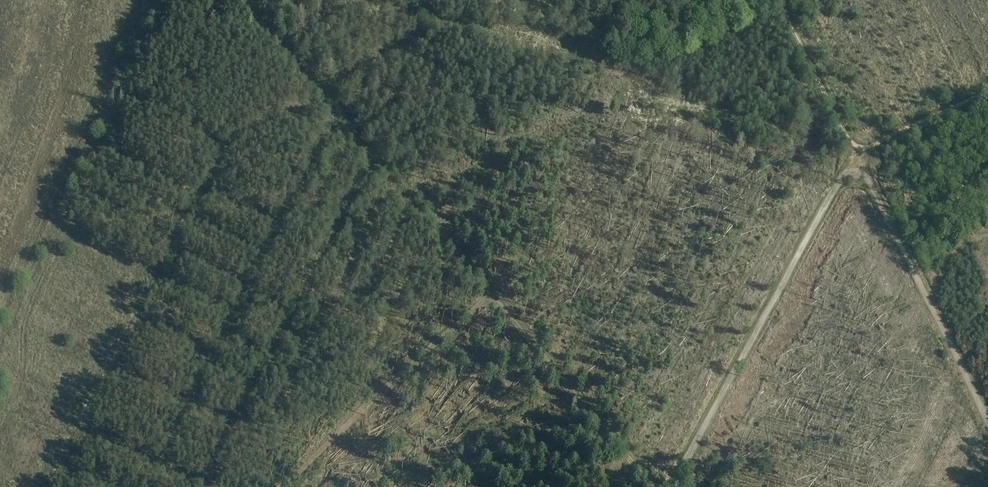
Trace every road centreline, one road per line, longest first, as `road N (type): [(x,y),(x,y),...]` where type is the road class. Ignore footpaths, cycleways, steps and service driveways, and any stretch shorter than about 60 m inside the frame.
road 1 (track): [(654,486),(474,270),(357,392),(218,486)]
road 2 (track): [(671,486),(857,155)]
road 3 (track): [(987,418),(857,155)]
road 4 (track): [(857,155),(778,0)]
road 5 (track): [(857,155),(987,92)]

